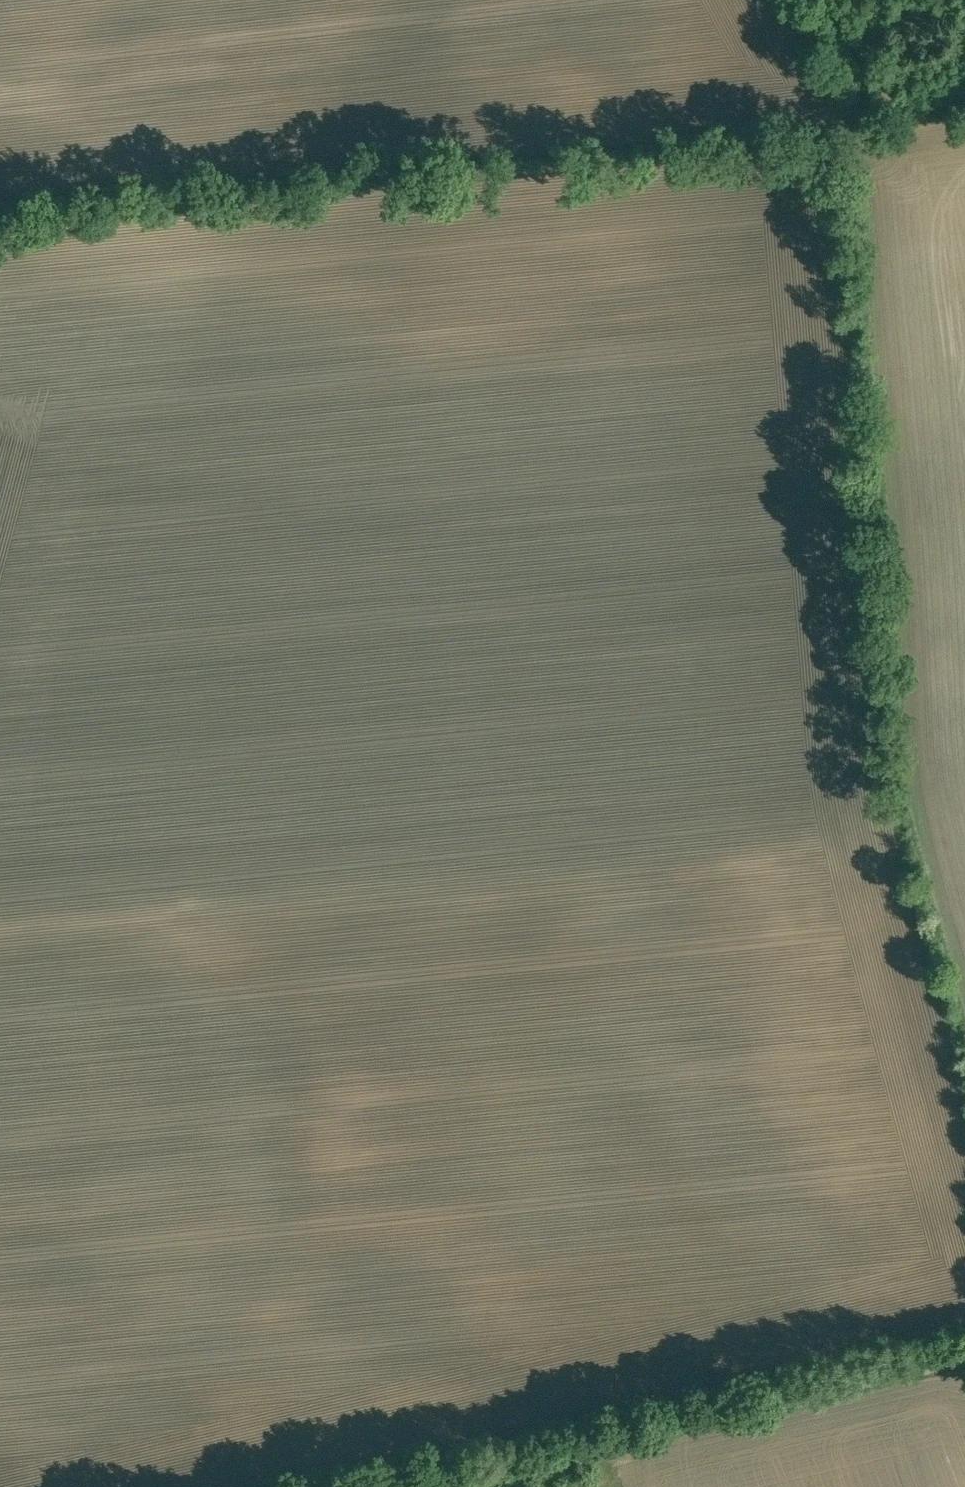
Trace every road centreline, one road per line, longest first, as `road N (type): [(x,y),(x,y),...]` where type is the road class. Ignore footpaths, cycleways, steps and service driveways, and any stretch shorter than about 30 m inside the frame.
road 1 (residential): [(299,1486),(964,1325)]

